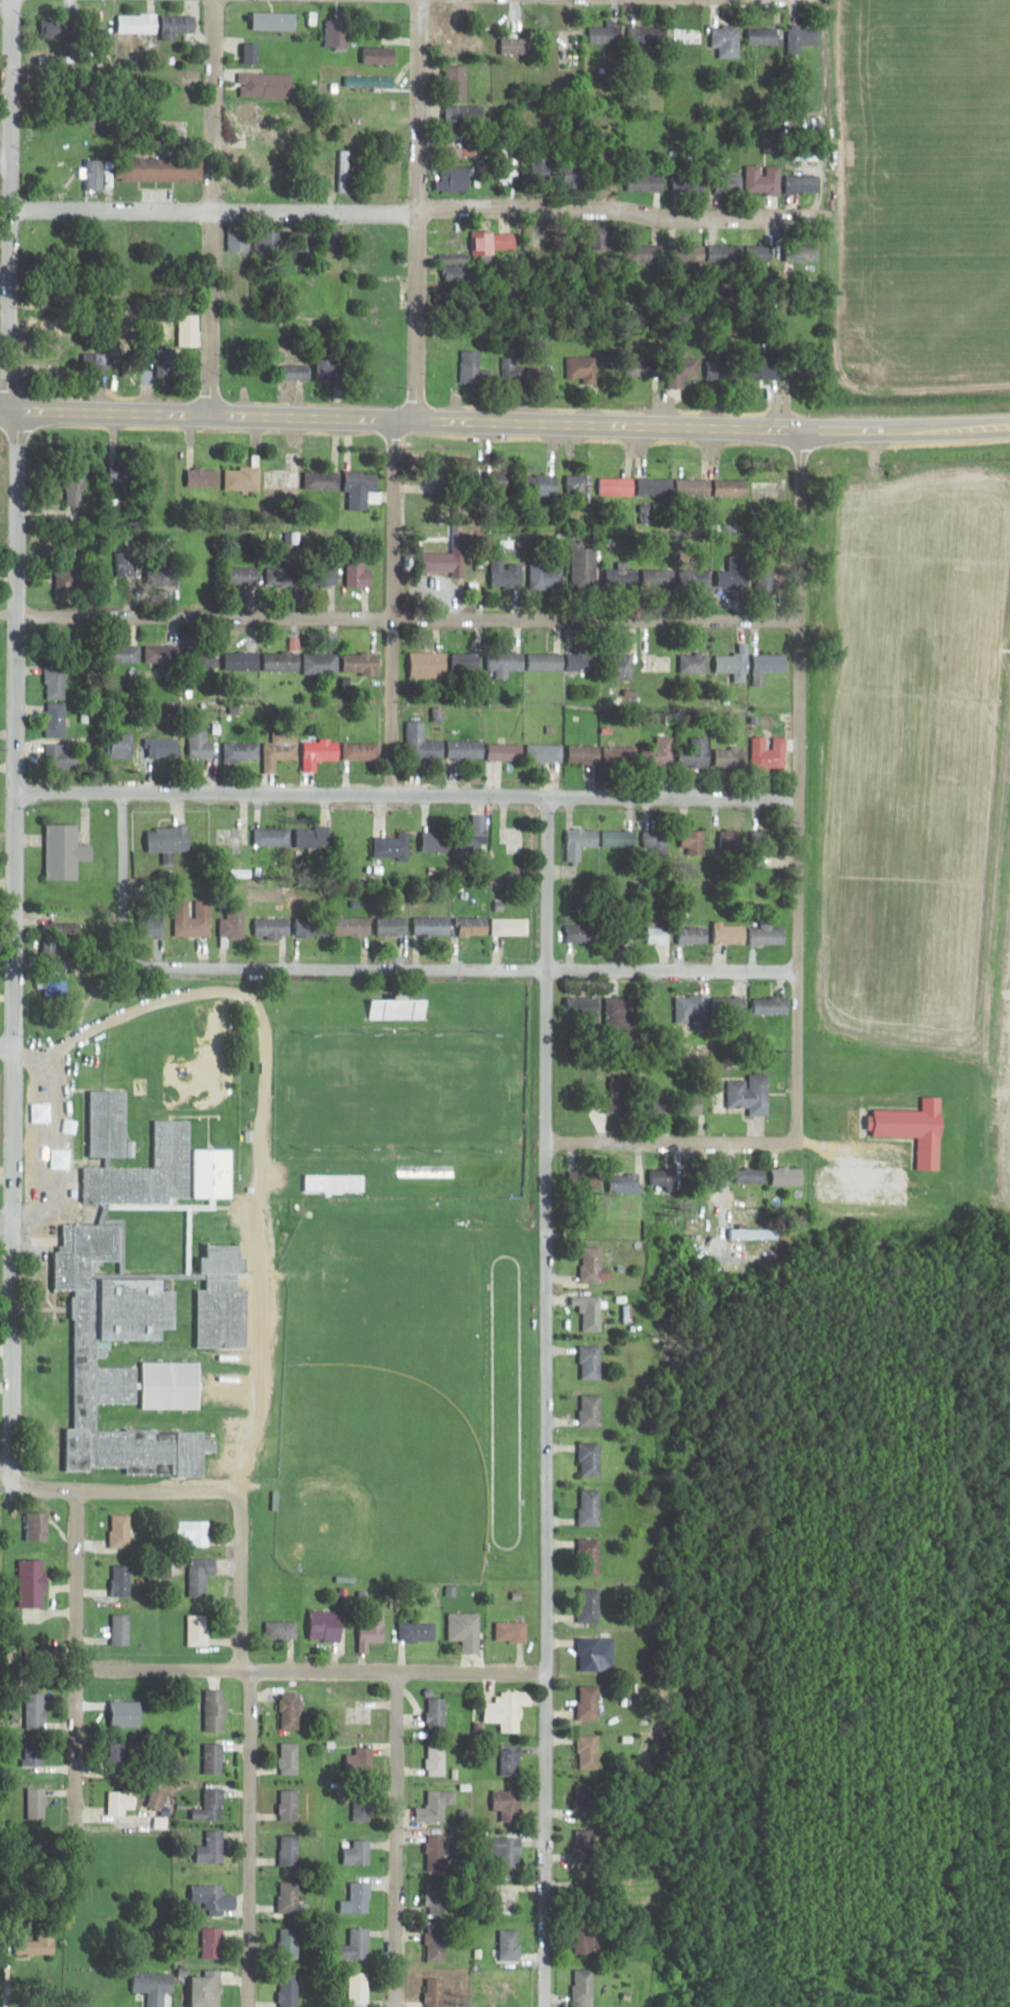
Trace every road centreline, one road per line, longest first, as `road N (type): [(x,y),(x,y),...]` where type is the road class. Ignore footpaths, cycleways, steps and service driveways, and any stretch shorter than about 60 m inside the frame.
road 1 (residential): [(9,1464),(17,540),(7,272),(10,0)]
road 2 (residential): [(544,2006),(548,798)]
road 3 (residential): [(793,974),(142,963),(123,948),(120,926),(121,795)]
road 4 (primary): [(0,412),(802,429)]
road 5 (residential): [(796,213),(8,211)]
road 6 (residential): [(798,621),(16,618)]
road 7 (residential): [(16,794),(795,798)]
road 8 (residential): [(790,1138),(802,429)]
road 9 (residential): [(77,1665),(545,1674)]
road 10 (residential): [(418,421),(421,0)]
road 11 (residential): [(208,416),(212,0)]
road 12 (residential): [(381,798),(397,421)]
road 13 (residential): [(79,1490),(75,1827)]
road 14 (residential): [(251,2006),(250,1669)]
road 15 (residential): [(396,2006),(392,1672)]
road 16 (residential): [(9,1464),(25,1488),(241,1489)]
road 17 (residential): [(546,1145),(790,1138)]
road 18 (primary): [(1009,428),(802,429)]
road 19 (residential): [(242,1668),(241,1489)]

